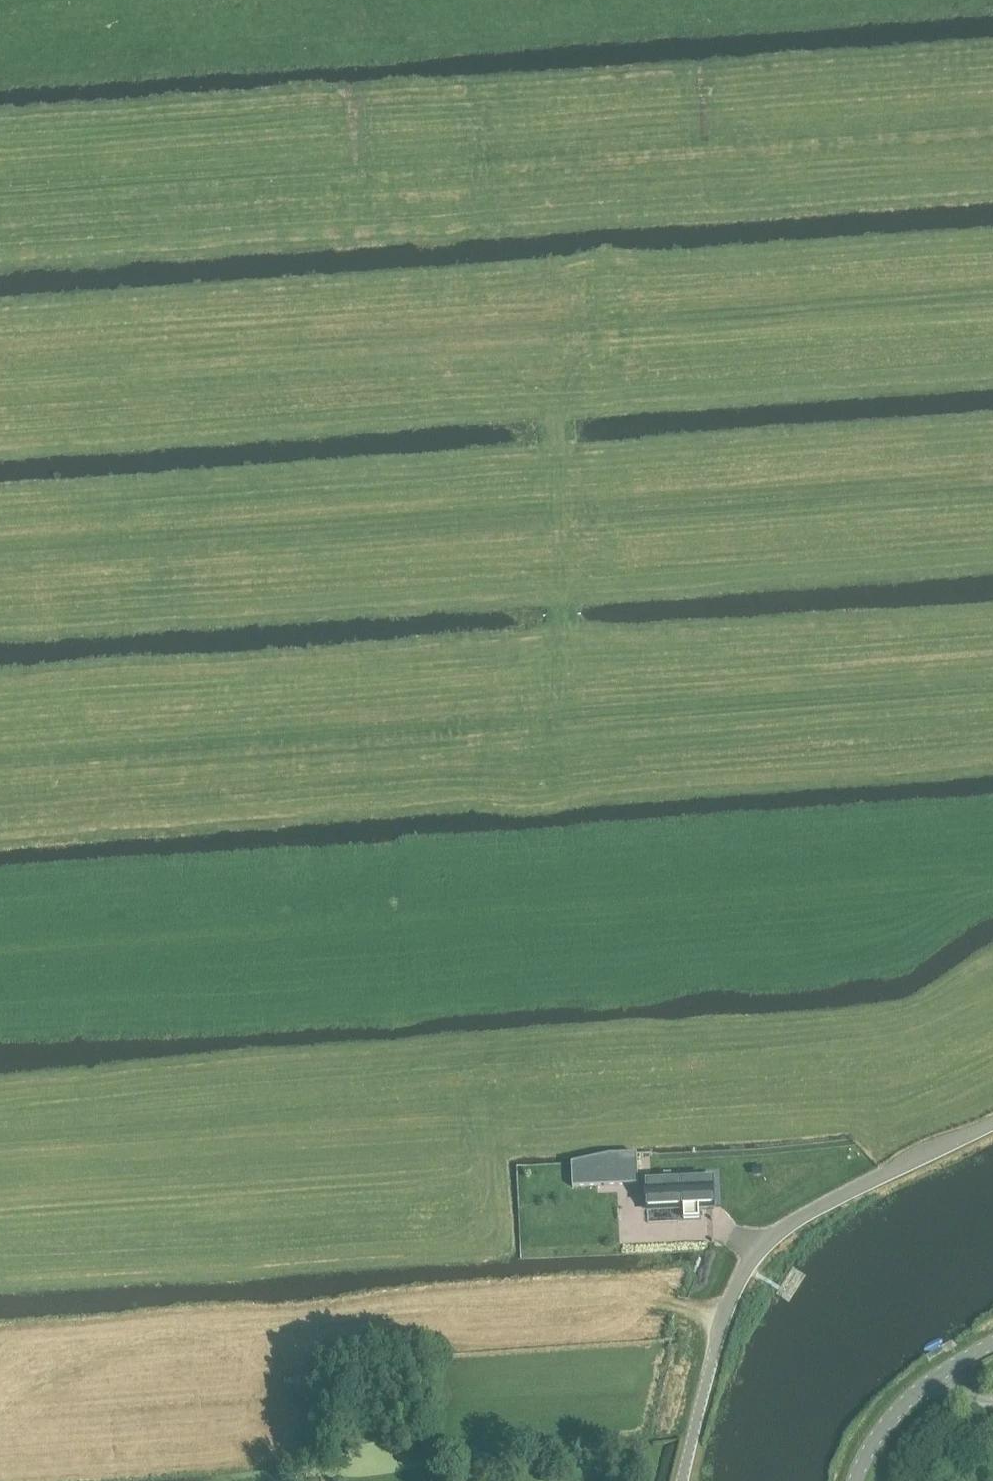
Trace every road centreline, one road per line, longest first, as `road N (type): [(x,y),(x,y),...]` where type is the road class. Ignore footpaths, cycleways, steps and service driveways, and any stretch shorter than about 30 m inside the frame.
road 1 (track): [(0,1384),(233,1328),(651,1299),(725,1320)]
road 2 (unclassified): [(682,1480),(735,1286),(774,1238),(992,1126)]
road 3 (unclassified): [(856,1480),(894,1415),(935,1381),(992,1352)]

